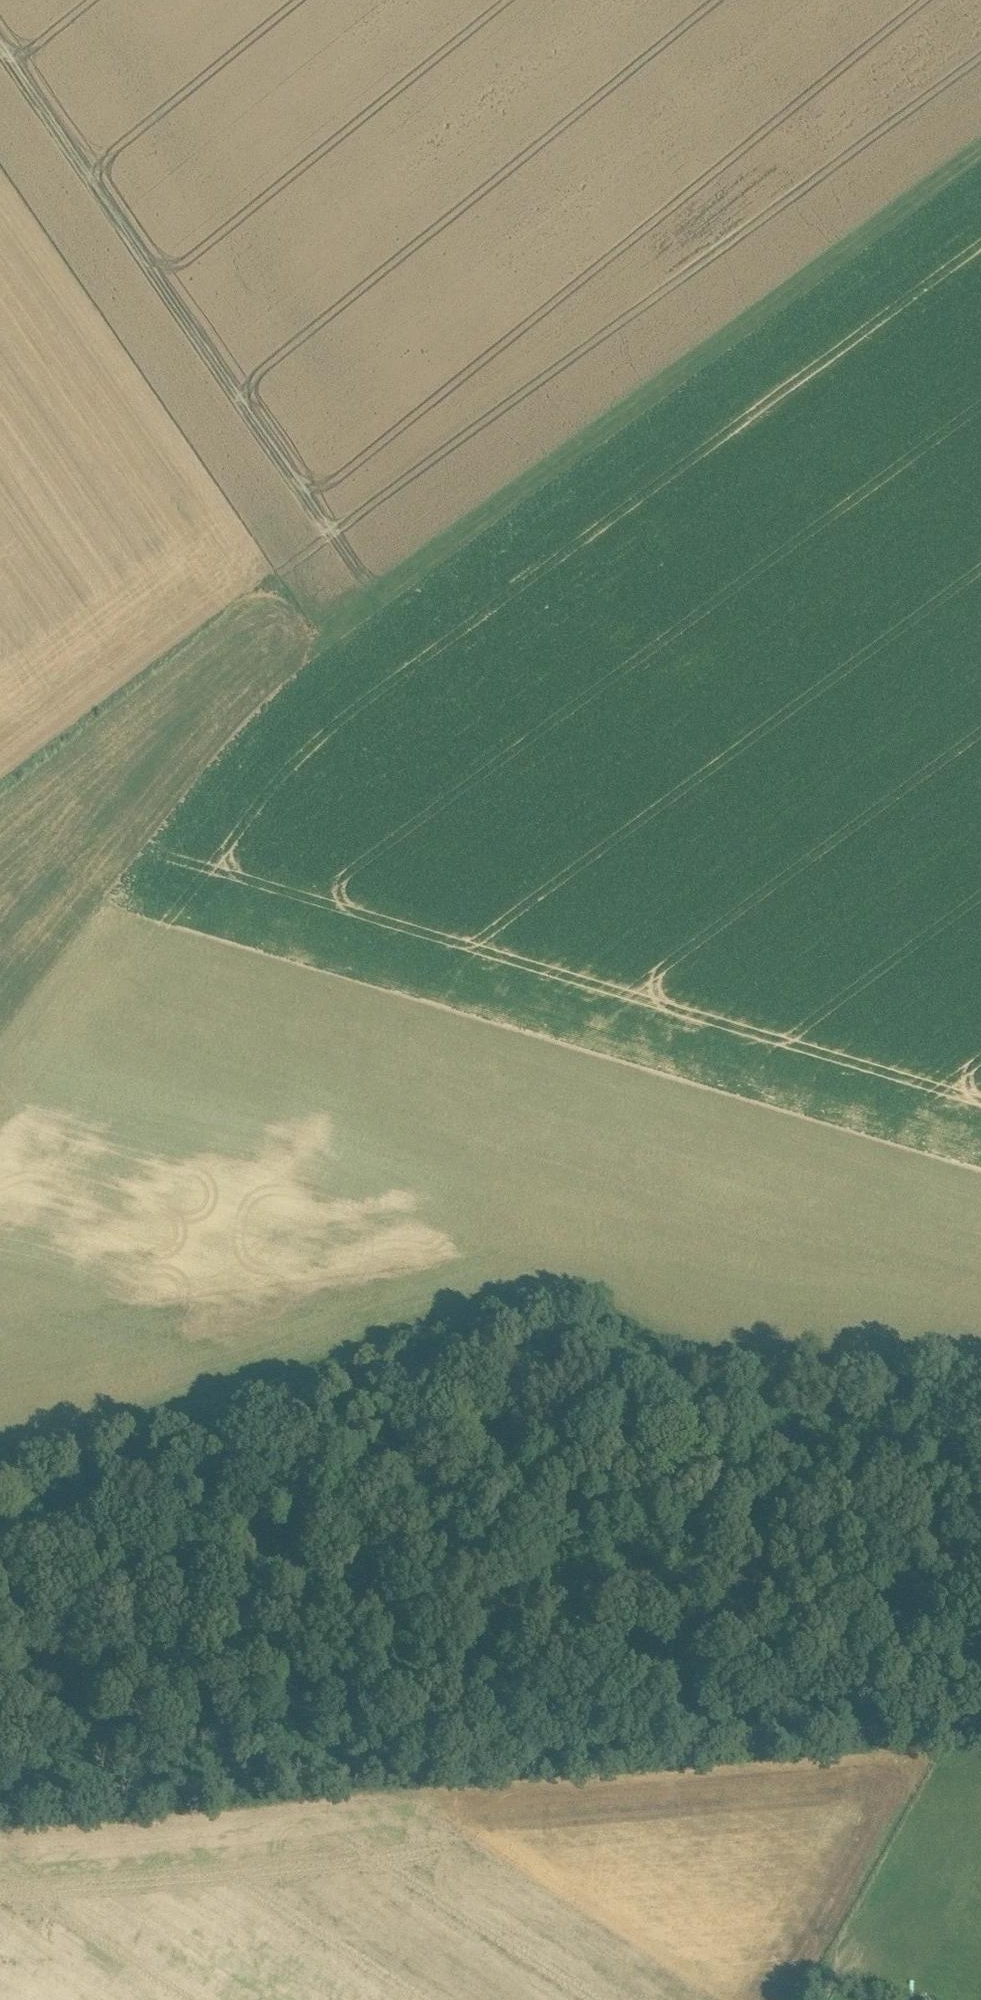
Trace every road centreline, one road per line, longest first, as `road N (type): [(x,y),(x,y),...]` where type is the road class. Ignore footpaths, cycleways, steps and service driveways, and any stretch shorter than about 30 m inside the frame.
road 1 (track): [(980,155),(323,638)]

